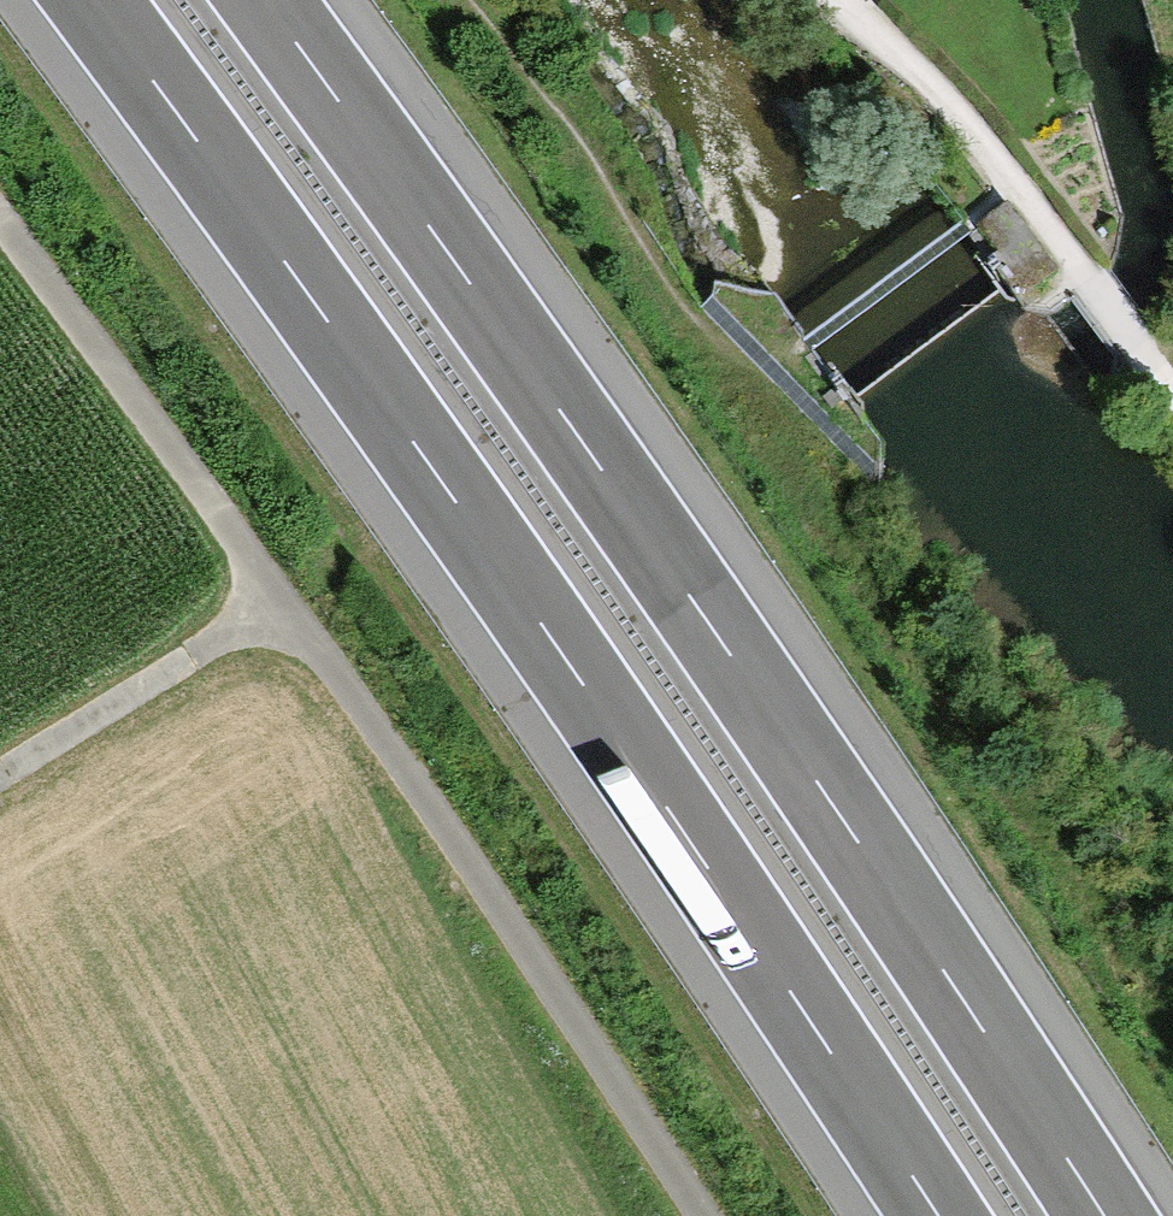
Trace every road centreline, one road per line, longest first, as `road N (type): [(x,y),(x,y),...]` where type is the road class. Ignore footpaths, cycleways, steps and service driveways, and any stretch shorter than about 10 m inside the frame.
road 1 (motorway): [(87,0),(580,656),(938,1215)]
road 2 (motorway): [(1101,1215),(684,576),(256,0)]
road 3 (track): [(698,1215),(288,620),(0,243)]
road 4 (unclassified): [(821,0),(1006,195),(1172,397)]
road 5 (track): [(0,794),(288,620)]

